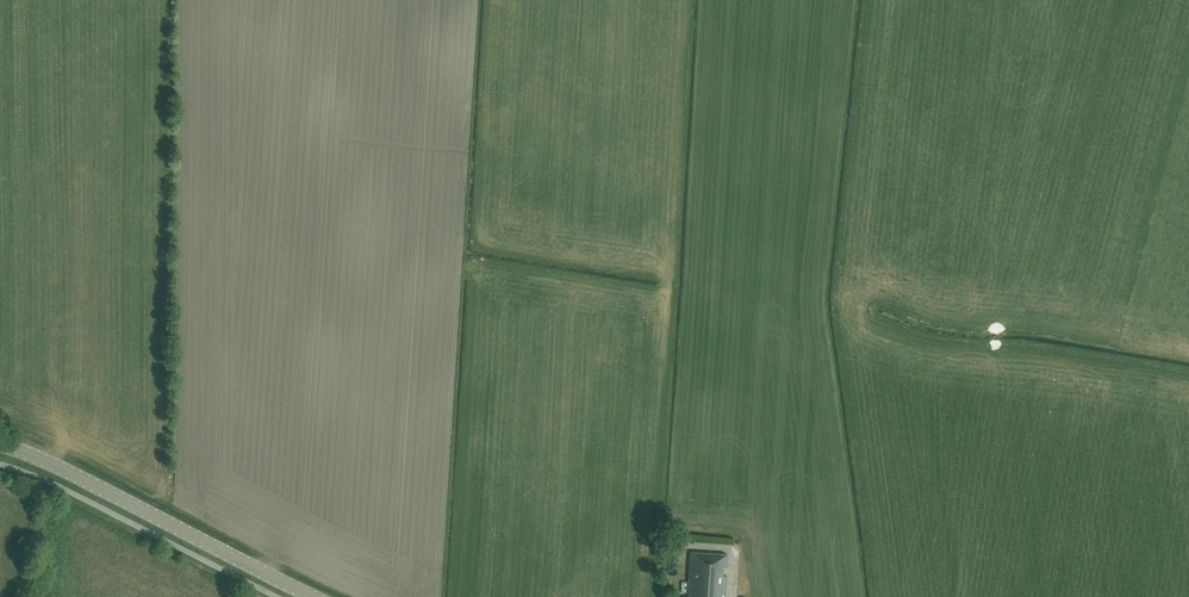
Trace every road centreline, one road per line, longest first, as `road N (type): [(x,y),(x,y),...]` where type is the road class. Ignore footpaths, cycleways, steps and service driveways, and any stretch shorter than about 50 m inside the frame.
road 1 (secondary): [(316,596),(0,444)]

